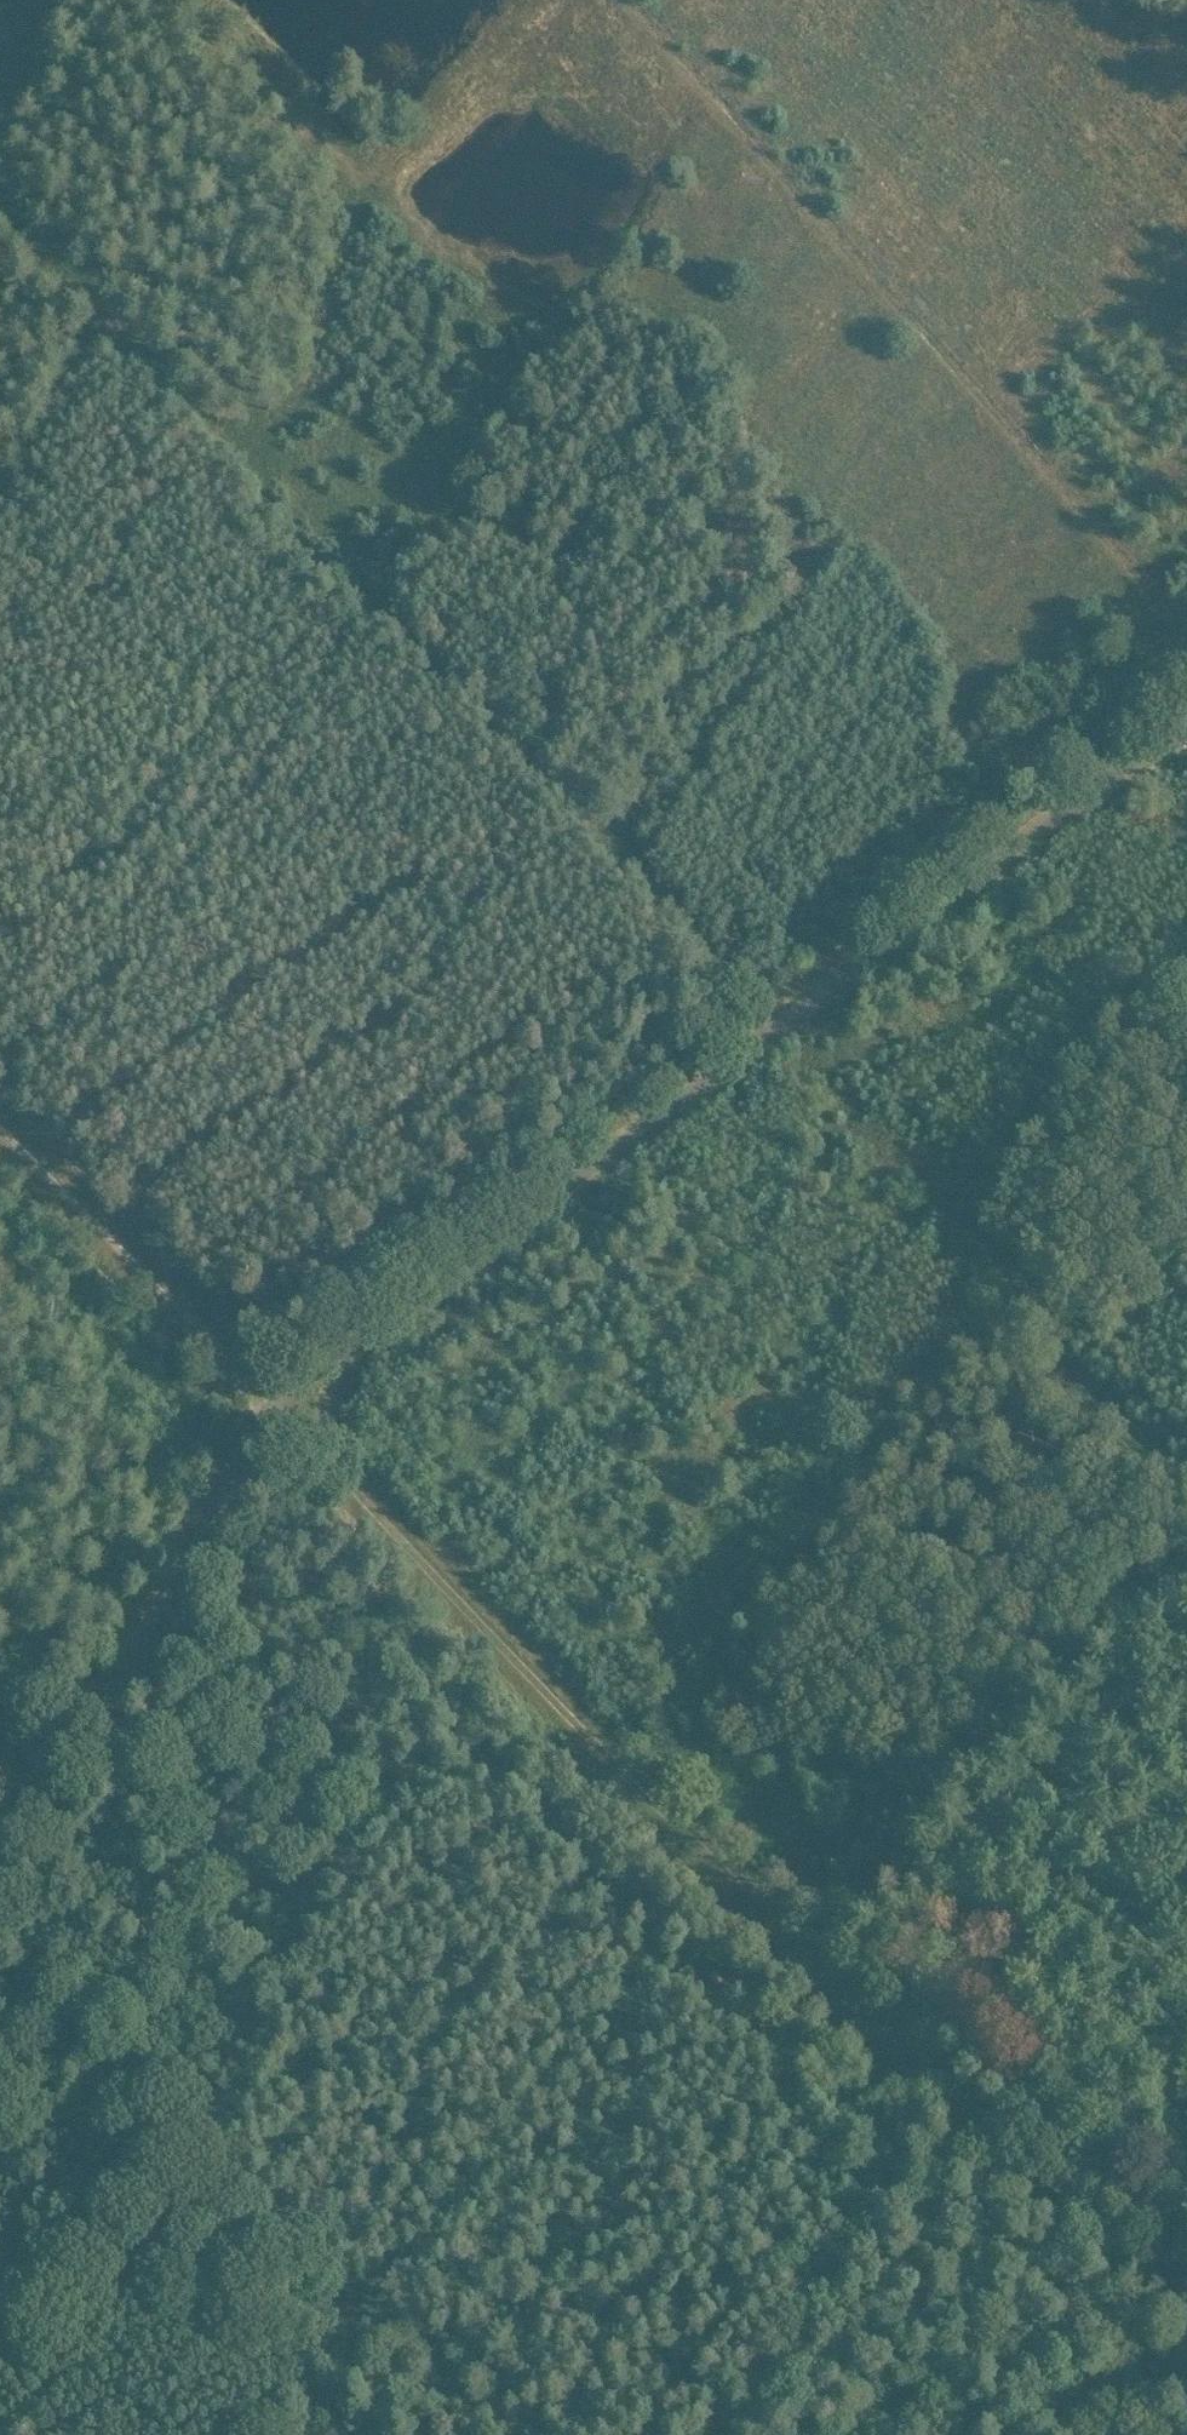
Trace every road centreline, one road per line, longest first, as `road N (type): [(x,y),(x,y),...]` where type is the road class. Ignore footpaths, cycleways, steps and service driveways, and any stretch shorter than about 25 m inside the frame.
road 1 (track): [(1186,2275),(846,1954),(571,1713),(0,1126)]
road 2 (track): [(624,0),(1186,620)]

